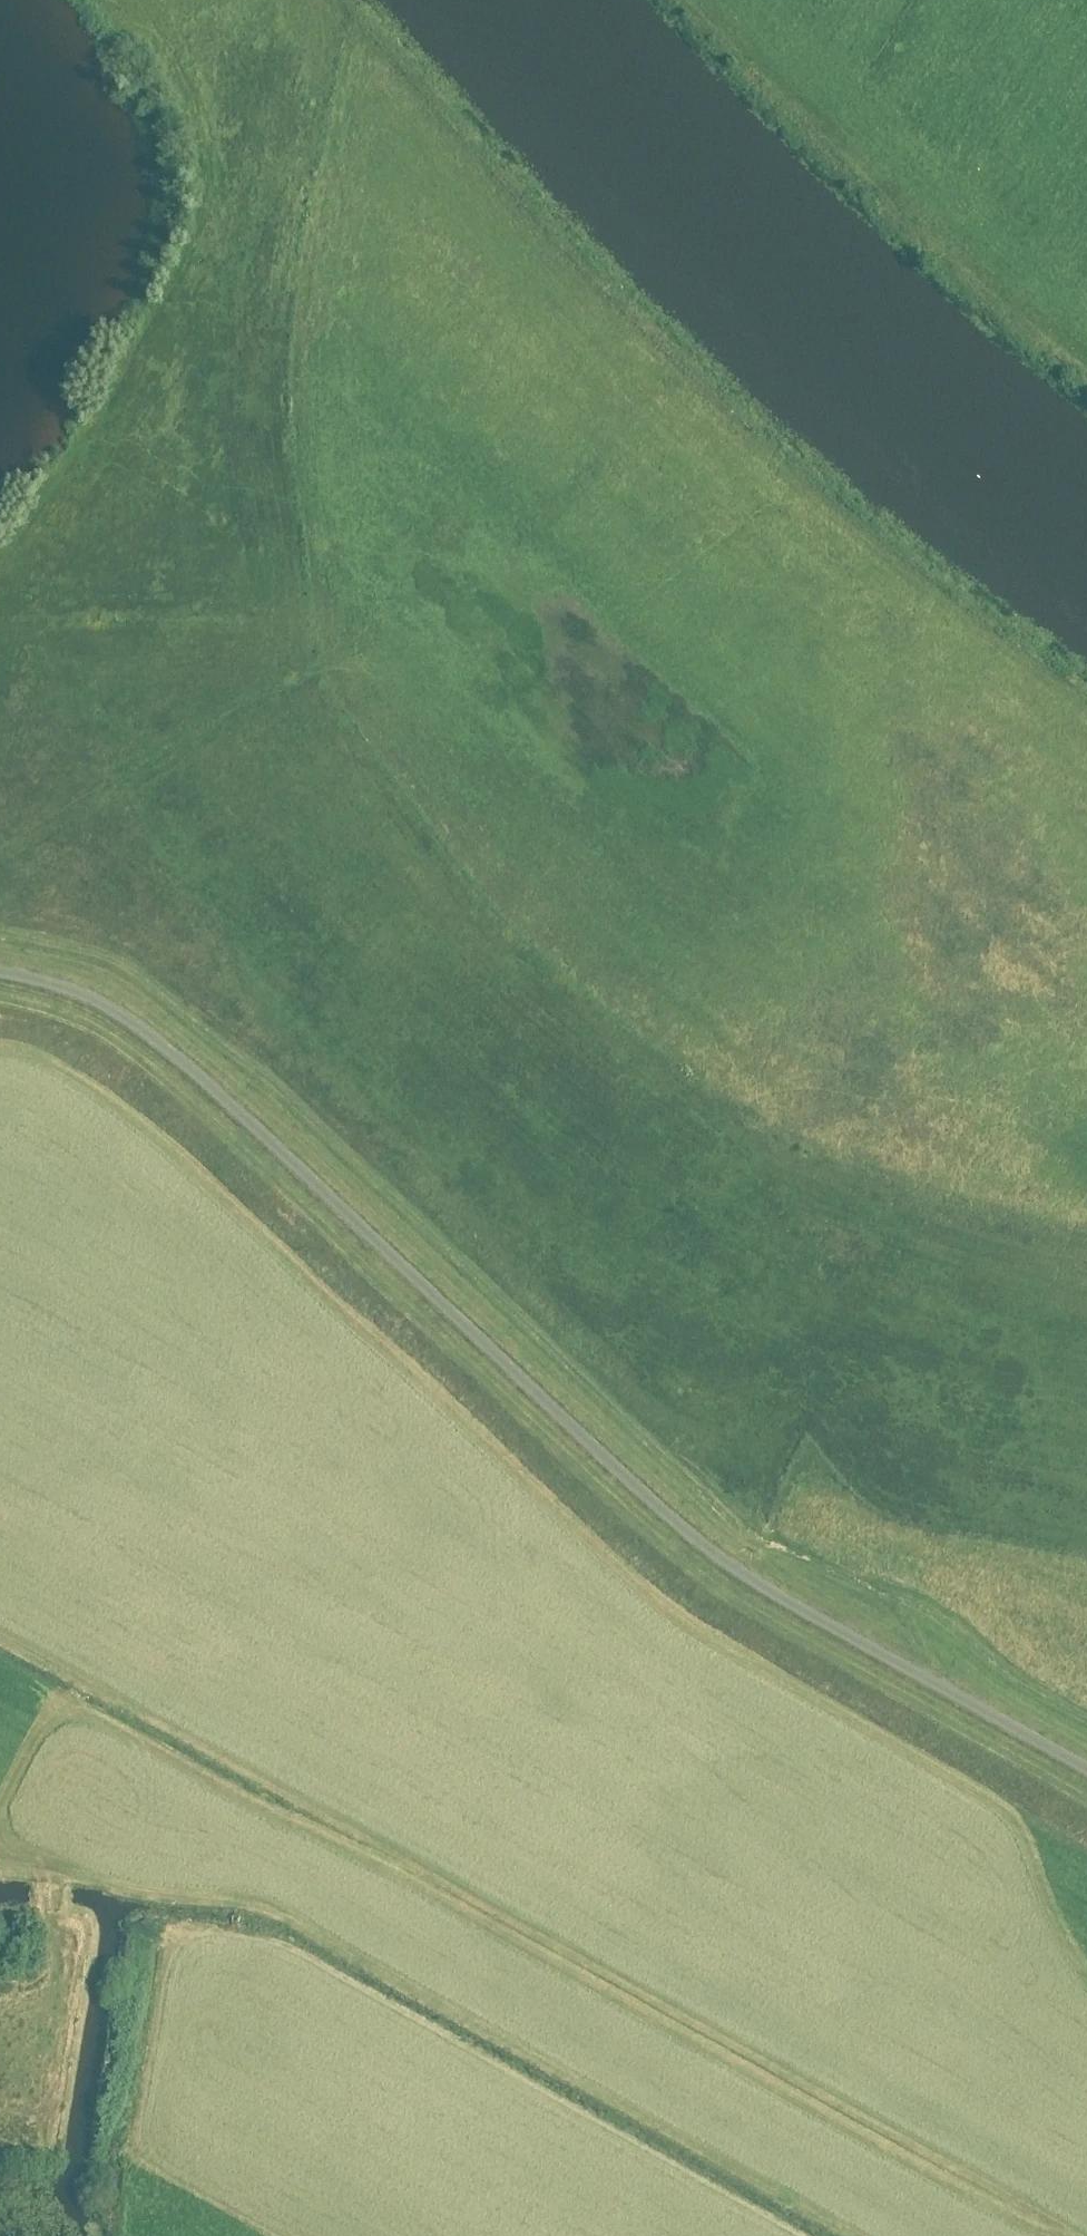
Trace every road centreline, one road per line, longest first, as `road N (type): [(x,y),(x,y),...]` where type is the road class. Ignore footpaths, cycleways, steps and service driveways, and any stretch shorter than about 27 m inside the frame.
road 1 (unclassified): [(1086,1769),(712,1551),(168,1050),(84,995),(0,972)]

